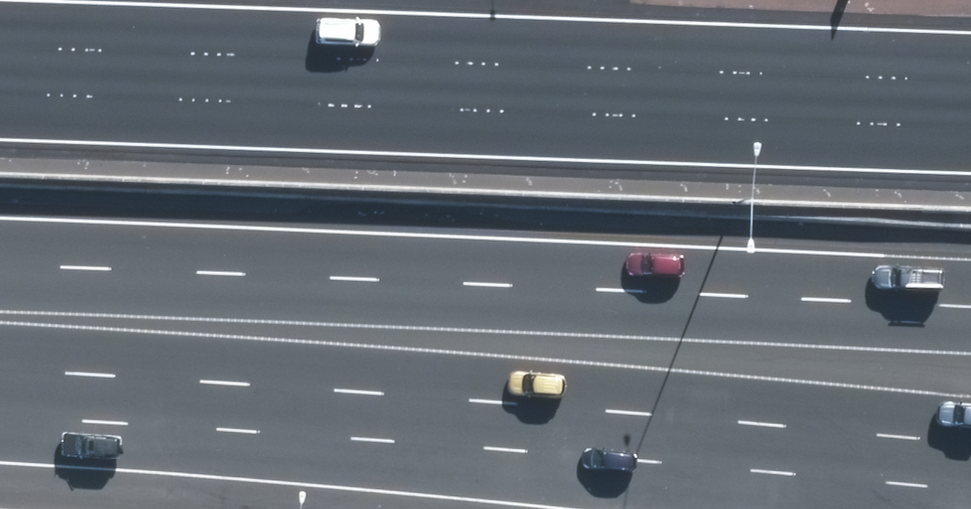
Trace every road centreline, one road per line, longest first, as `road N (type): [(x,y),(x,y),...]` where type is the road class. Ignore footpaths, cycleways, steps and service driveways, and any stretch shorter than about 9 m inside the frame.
road 1 (motorway): [(970,445),(0,372)]
road 2 (motorway): [(970,291),(0,256)]
road 3 (motorway): [(0,91),(970,124)]

